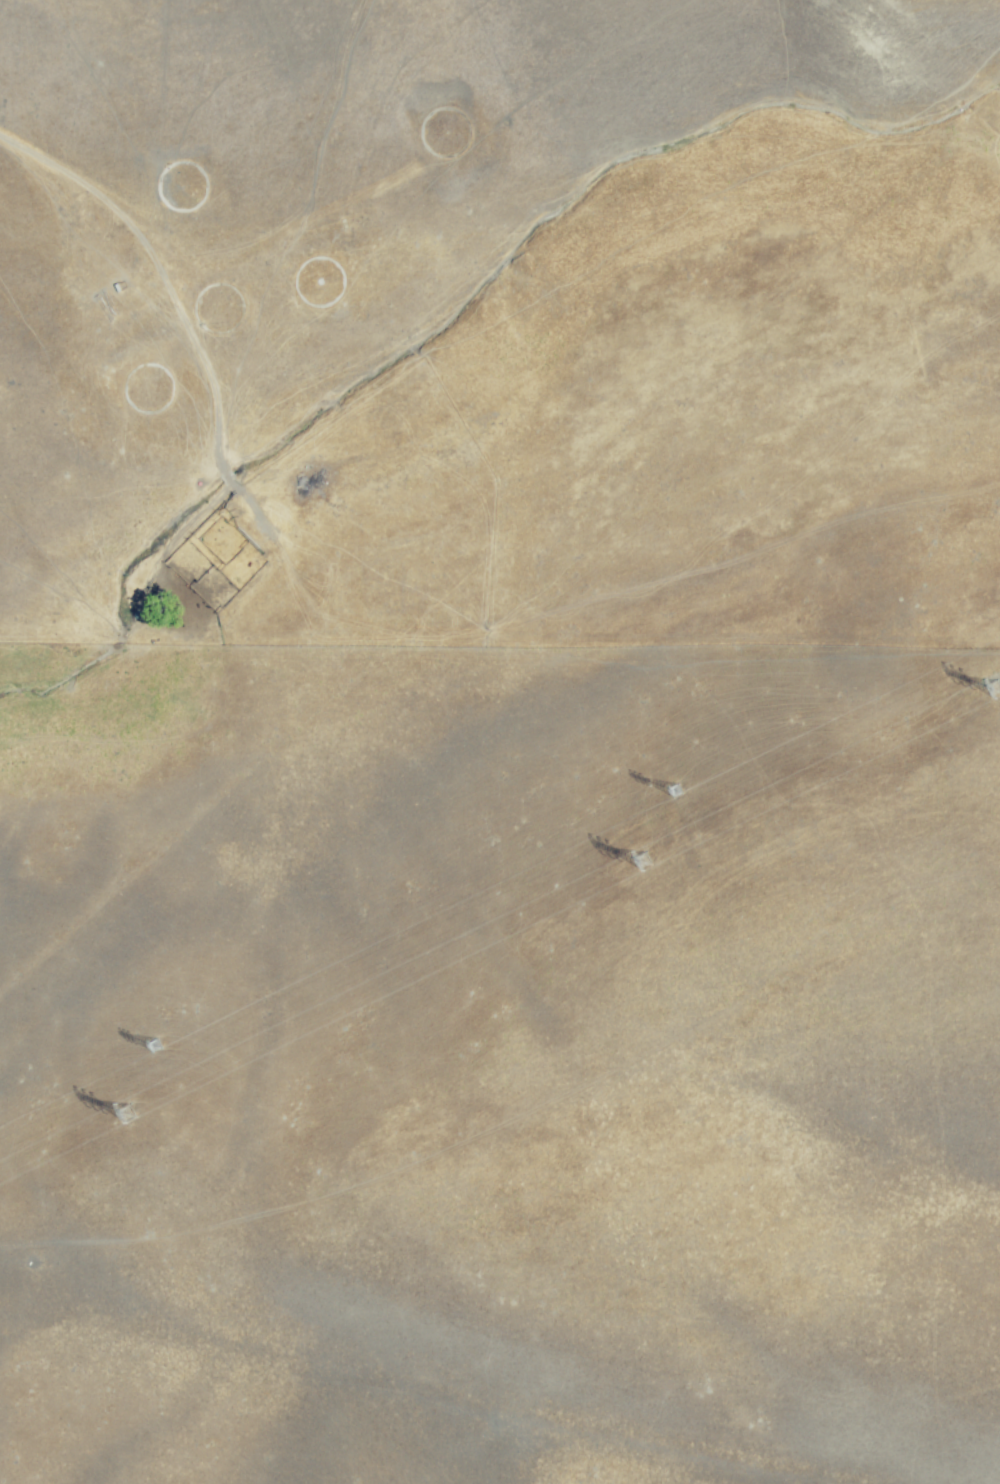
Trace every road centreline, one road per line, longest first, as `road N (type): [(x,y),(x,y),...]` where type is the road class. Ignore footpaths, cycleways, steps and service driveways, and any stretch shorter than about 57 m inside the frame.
road 1 (track): [(0,724),(53,705),(101,708),(192,636),(197,608)]

